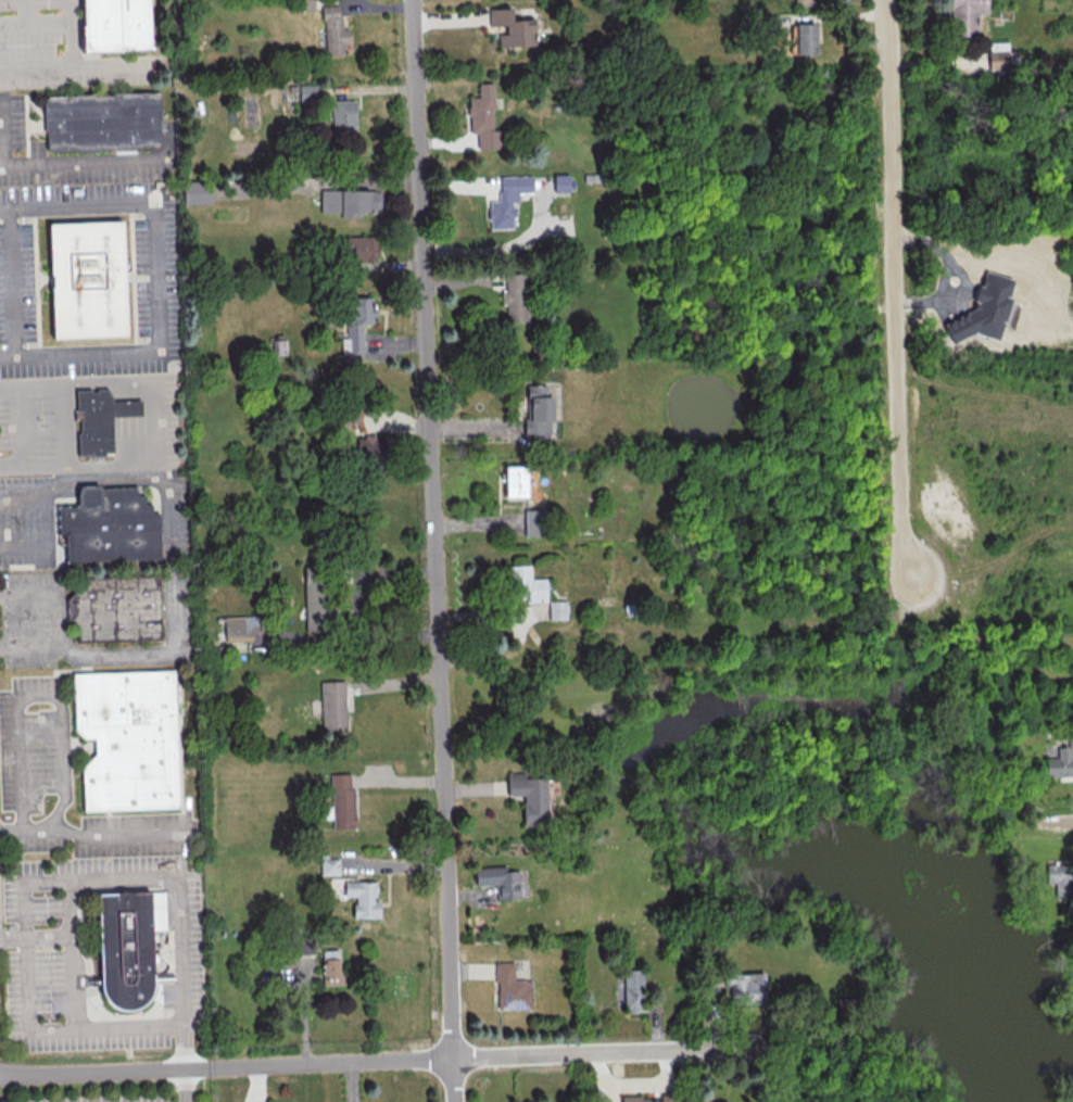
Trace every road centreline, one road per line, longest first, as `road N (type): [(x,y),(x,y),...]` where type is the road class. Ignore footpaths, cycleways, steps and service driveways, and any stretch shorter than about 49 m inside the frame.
road 1 (residential): [(456,1101),(412,0)]
road 2 (residential): [(682,1048),(0,1076)]
road 3 (residential): [(897,517),(884,0)]
road 4 (residential): [(897,517),(939,561),(944,583),(937,598),(899,618),(897,517)]

